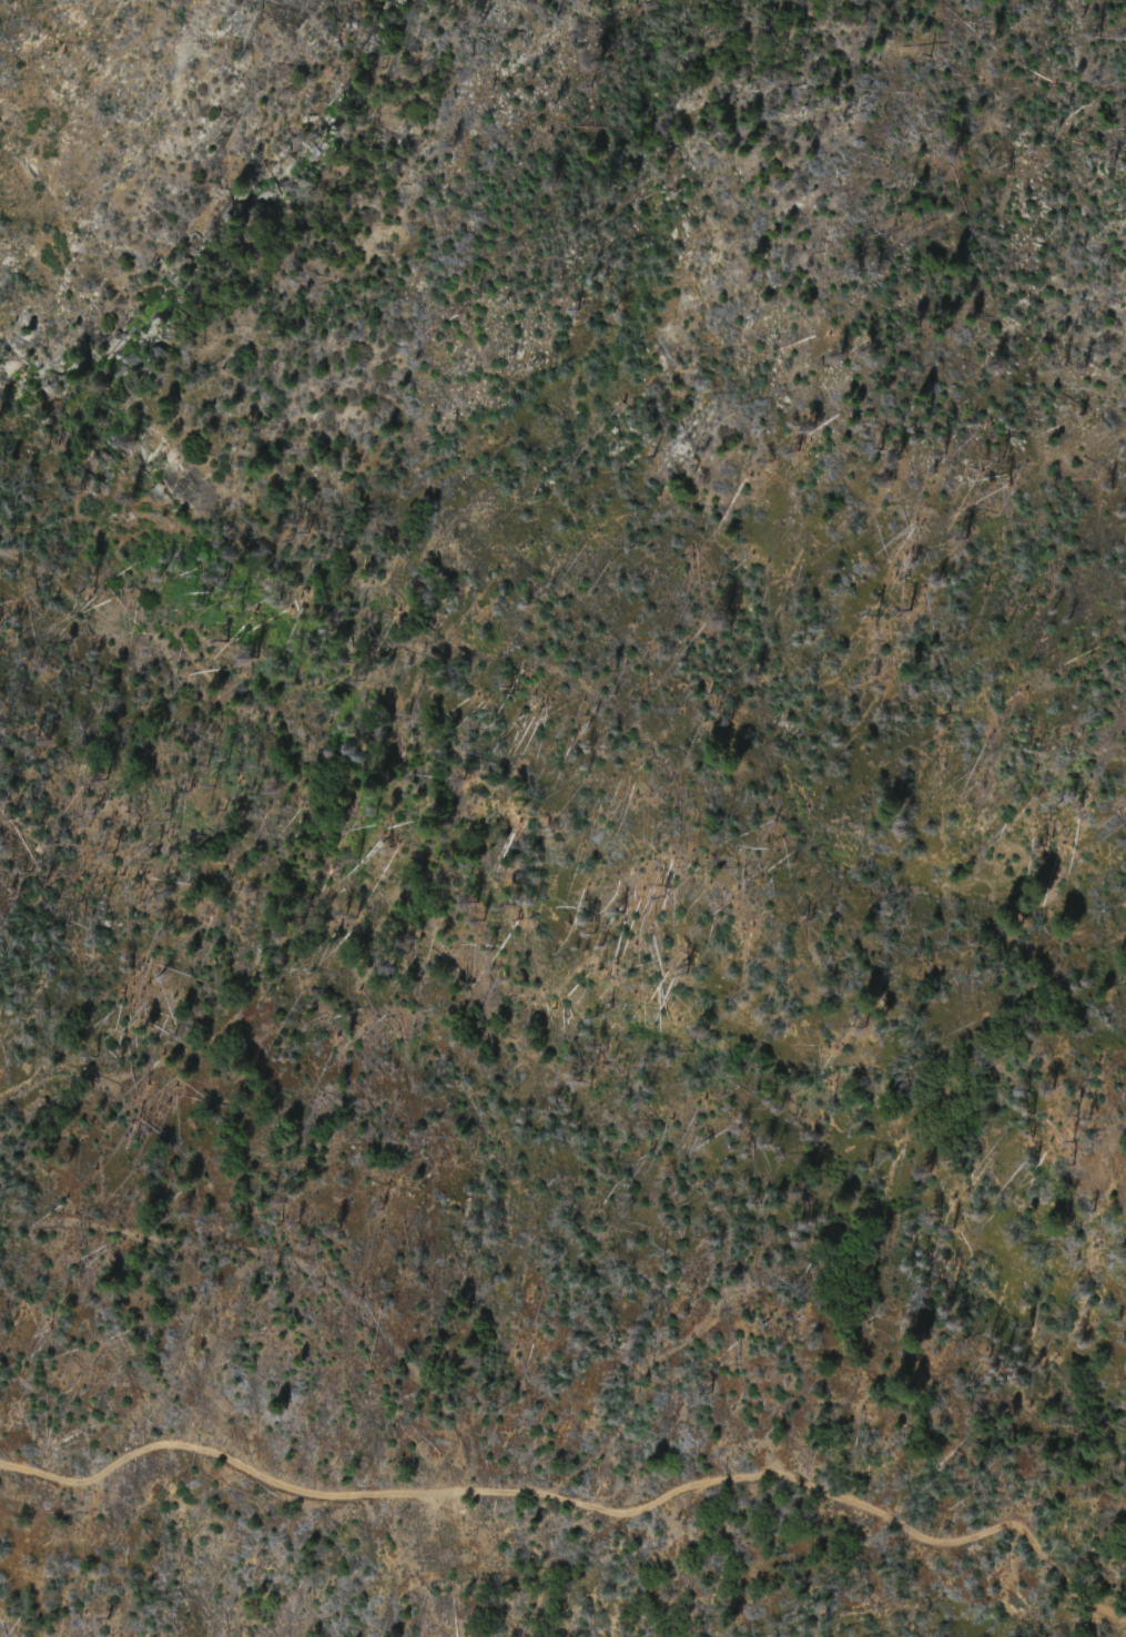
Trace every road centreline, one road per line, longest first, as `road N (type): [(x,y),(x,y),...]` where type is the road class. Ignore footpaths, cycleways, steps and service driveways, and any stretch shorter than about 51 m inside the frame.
road 1 (track): [(775,1474),(698,1485),(626,1514),(520,1492),(335,1499),(170,1444),(79,1484),(0,1463)]

